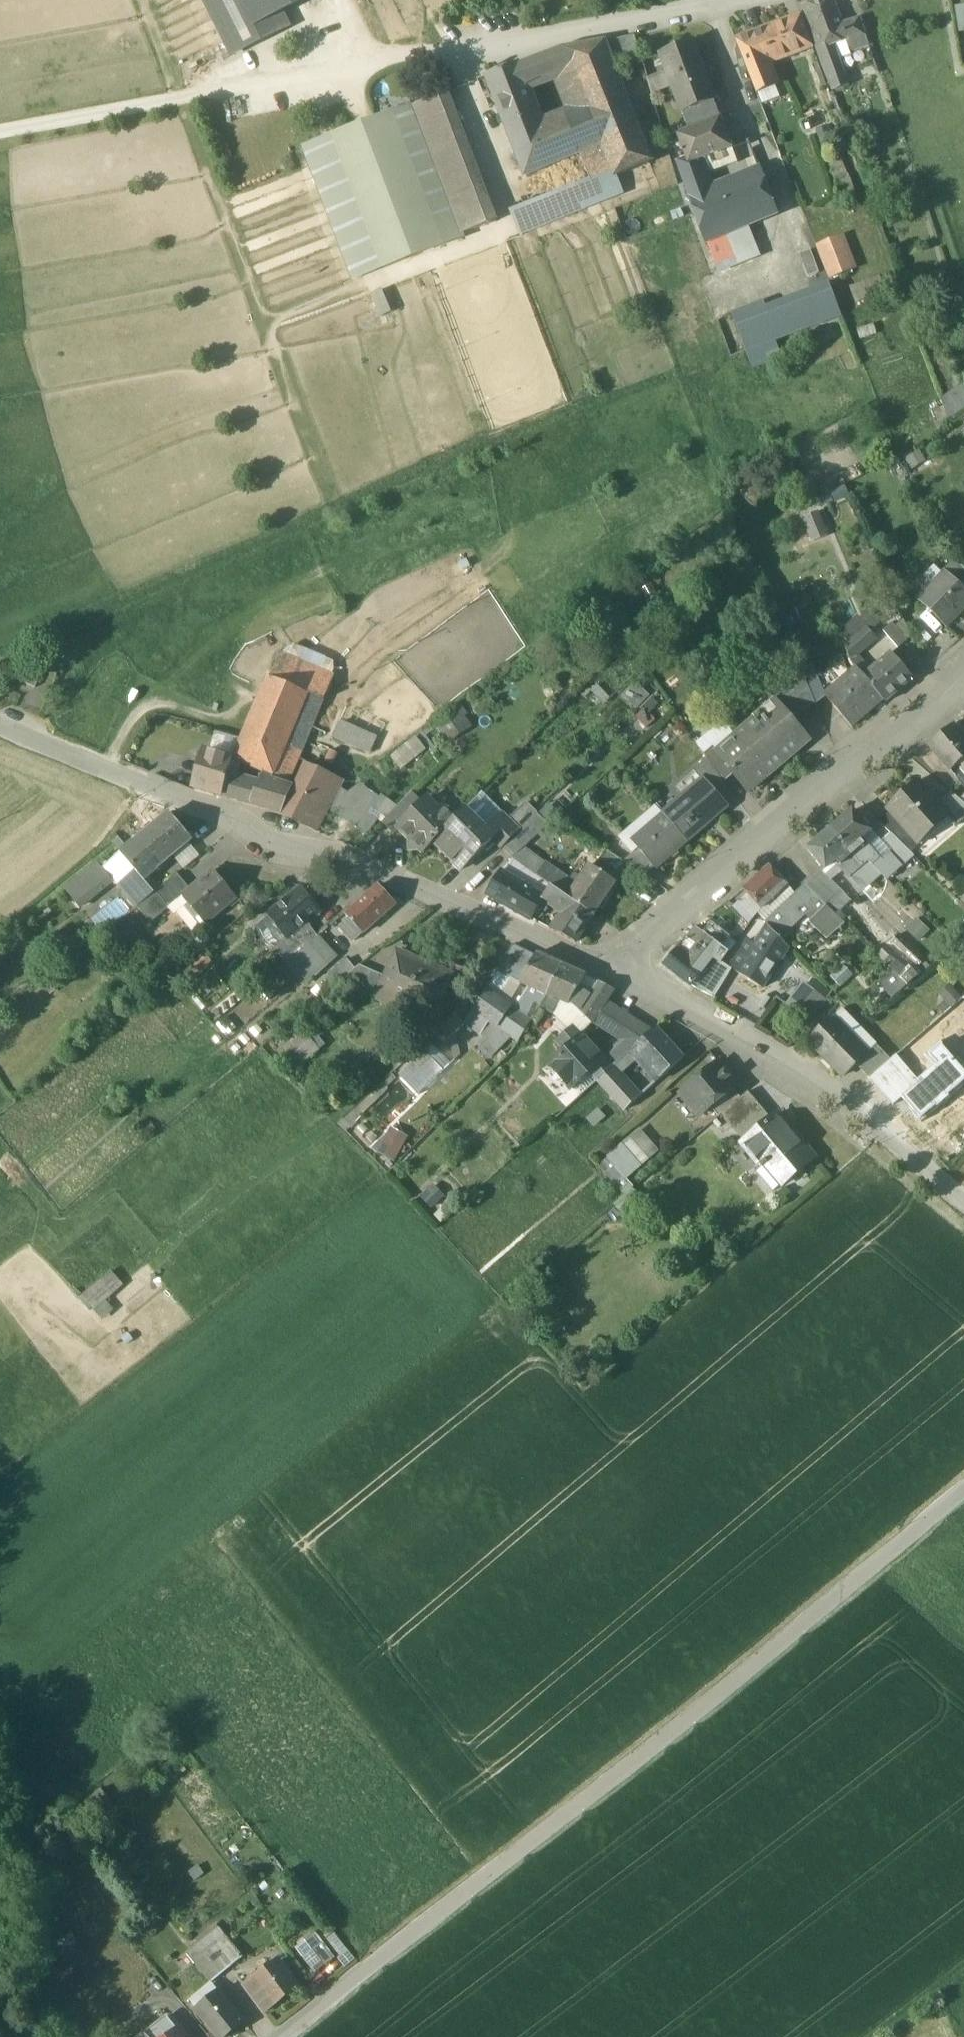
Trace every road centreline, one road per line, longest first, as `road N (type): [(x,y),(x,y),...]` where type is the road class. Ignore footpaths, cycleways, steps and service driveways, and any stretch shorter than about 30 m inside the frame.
road 1 (tertiary): [(963,1488),(607,1784),(279,2036)]
road 2 (tertiary): [(621,981),(355,863),(283,846),(0,727)]
road 3 (residential): [(713,4),(184,100)]
road 4 (tertiary): [(621,981),(643,944),(718,876),(838,773),(883,750),(963,675)]
road 5 (tertiary): [(963,1200),(818,1084),(724,1027),(621,981)]
road 6 (track): [(184,100),(0,135)]

